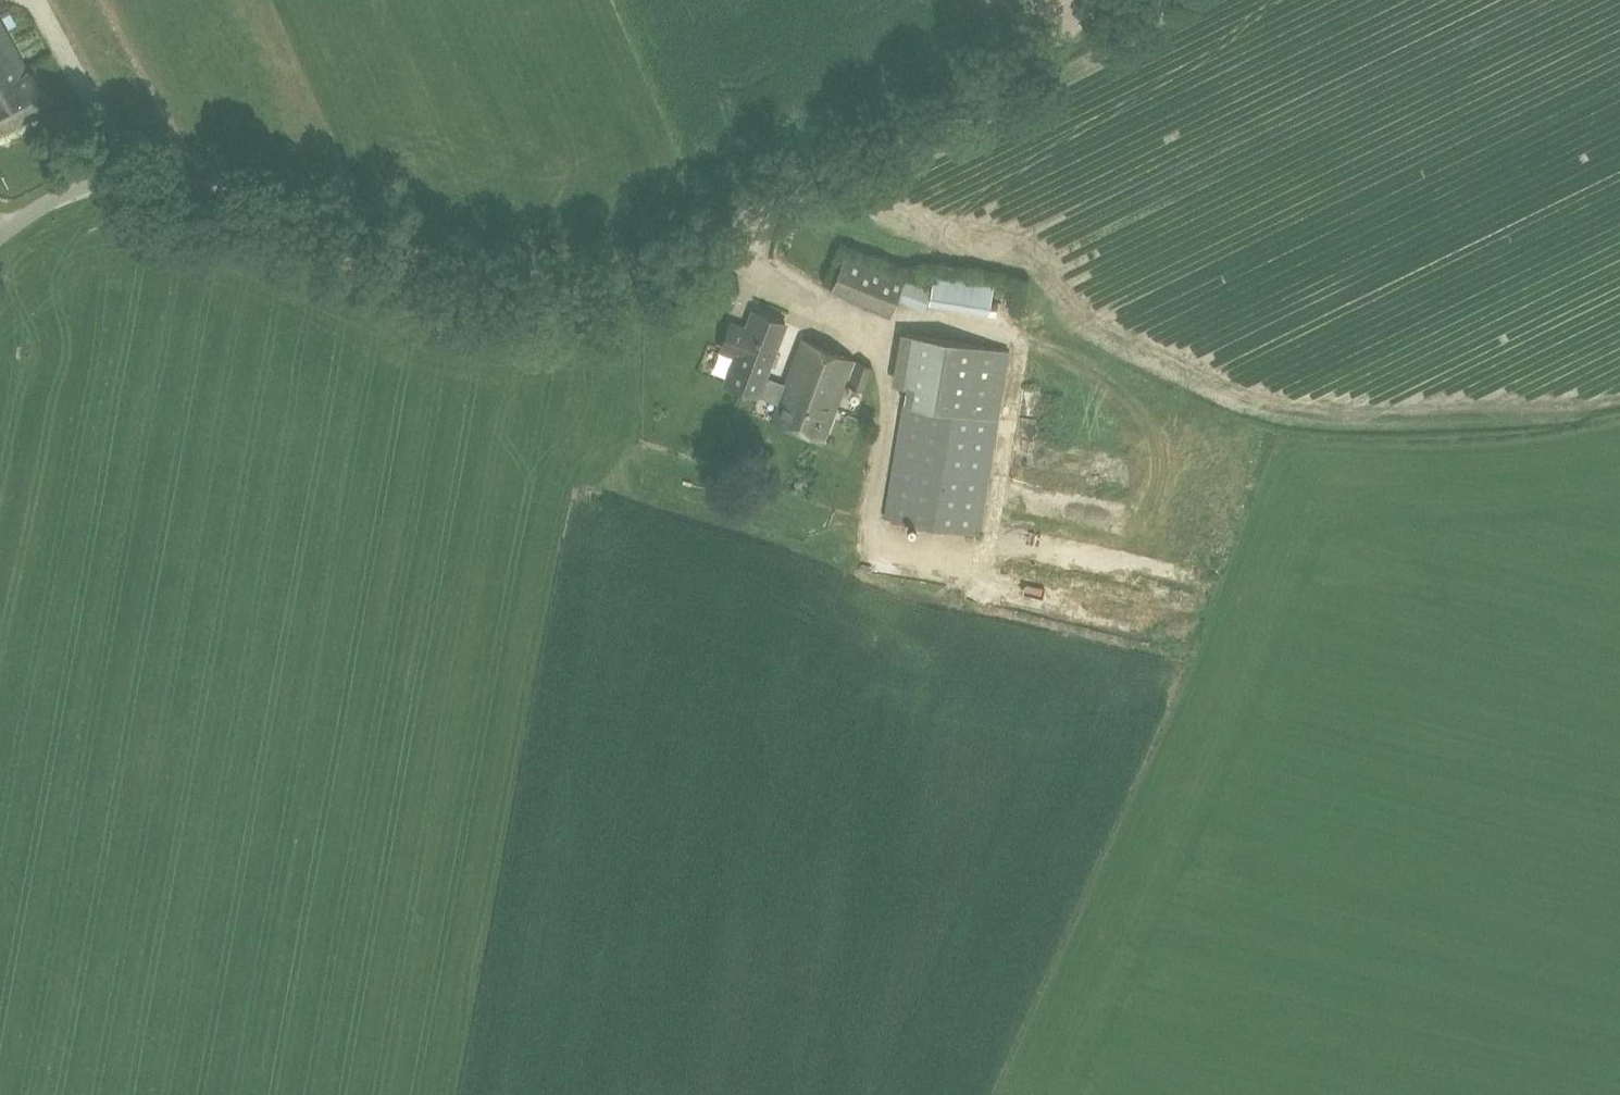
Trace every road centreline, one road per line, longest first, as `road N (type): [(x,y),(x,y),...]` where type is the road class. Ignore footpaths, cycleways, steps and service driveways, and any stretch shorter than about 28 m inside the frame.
road 1 (unclassified): [(0,235),(51,198),(148,178),(206,187),(286,215),(421,278),(501,296),(581,290),(623,281),(712,238),(1107,0)]

